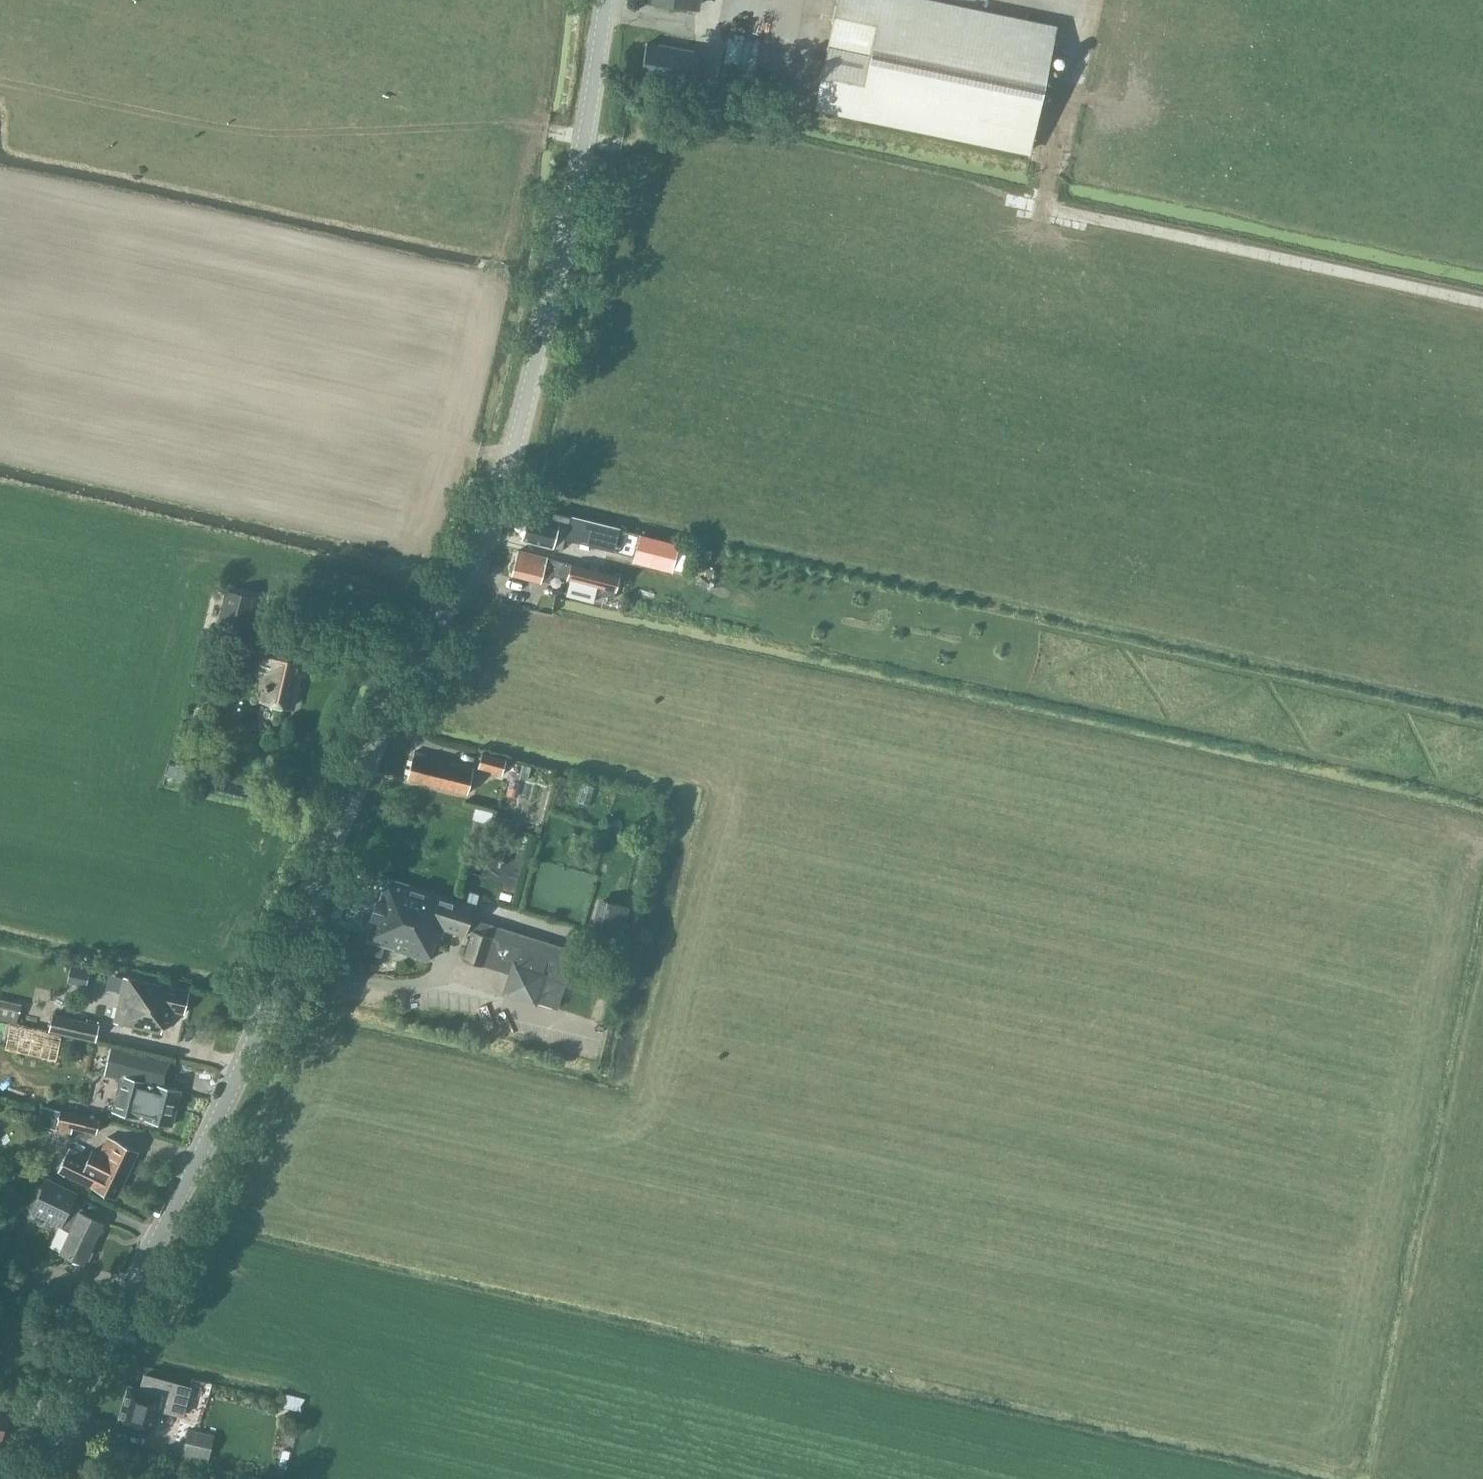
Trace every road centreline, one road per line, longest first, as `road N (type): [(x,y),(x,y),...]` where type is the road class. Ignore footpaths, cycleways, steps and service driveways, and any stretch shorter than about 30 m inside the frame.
road 1 (tertiary): [(54,1478),(69,1423),(201,1156),(370,758),(496,515),(585,157),(605,0)]
road 2 (track): [(1482,837),(452,604)]
road 3 (track): [(513,457),(0,342)]
road 4 (track): [(1047,204),(782,146),(694,133),(623,145),(588,138)]
road 5 (track): [(1482,299),(1047,204)]
road 6 (track): [(224,543),(452,604)]
road 7 (track): [(1047,204),(1091,0)]

